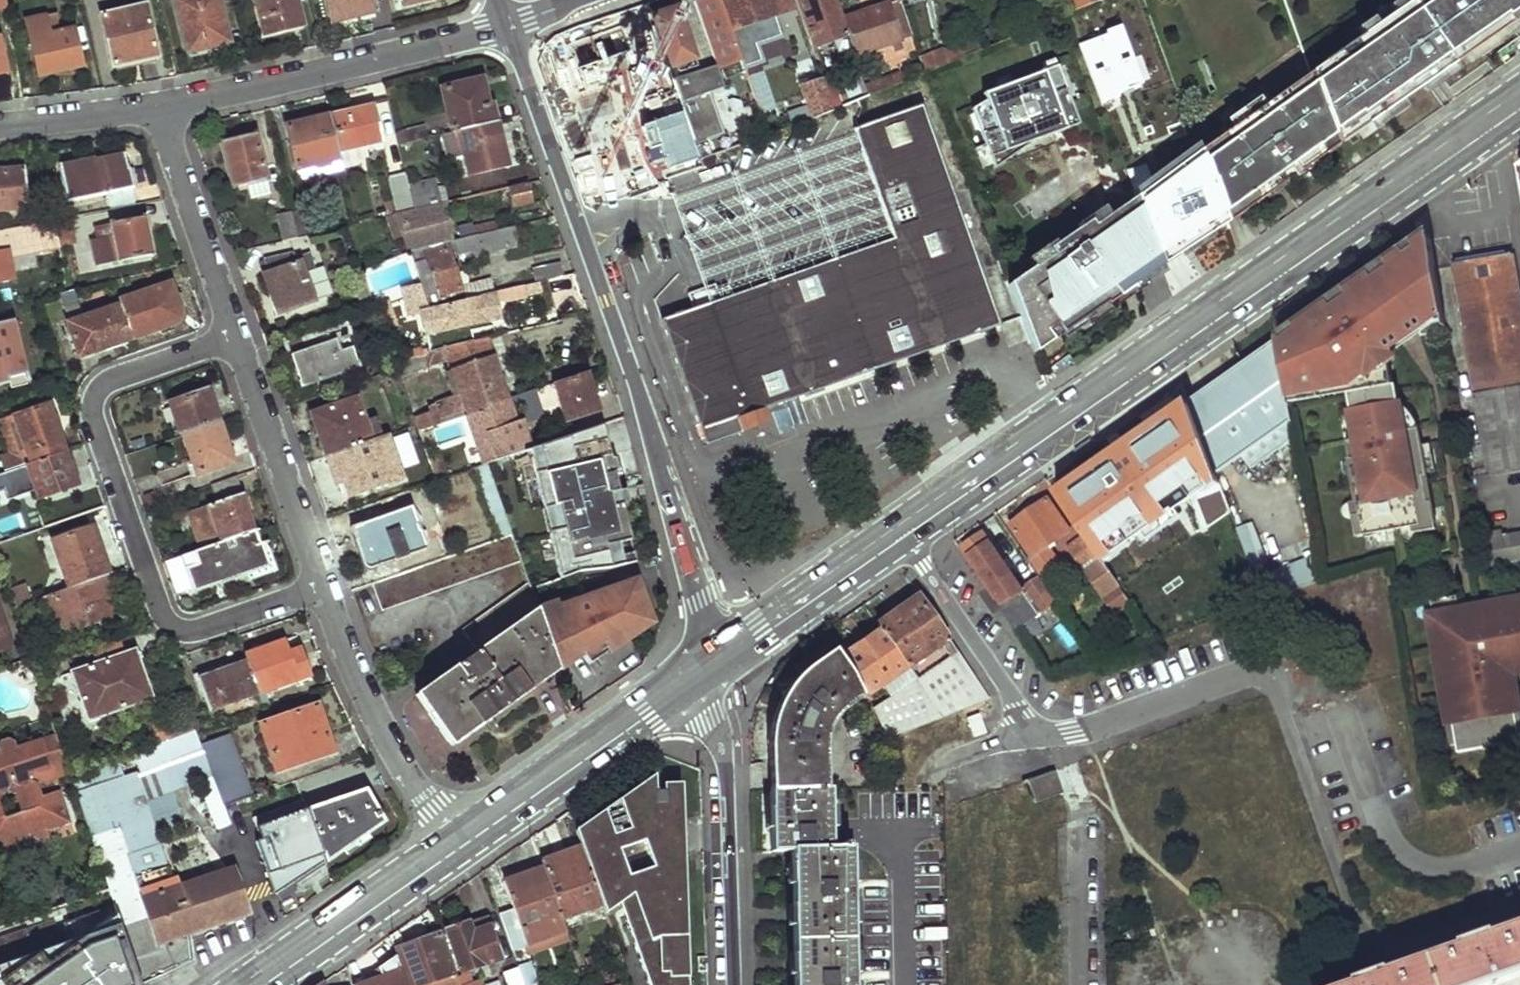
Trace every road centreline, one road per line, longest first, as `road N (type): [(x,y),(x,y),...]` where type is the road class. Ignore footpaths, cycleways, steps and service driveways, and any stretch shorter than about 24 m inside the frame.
road 1 (primary): [(1519,98),(899,531)]
road 2 (residential): [(1519,909),(1429,943),(1395,947),(1365,930),(1346,903),(1279,691),(1258,673),(1037,742)]
road 3 (residential): [(507,24),(623,350),(701,598),(711,663)]
road 4 (residential): [(322,587),(202,628),(173,624),(157,602),(94,424),(96,390),(237,337)]
road 5 (residential): [(163,106),(507,24)]
road 6 (residential): [(711,663),(728,780),(735,984)]
road 7 (primary): [(711,663),(455,849)]
road 8 (residential): [(455,849),(363,688),(322,587)]
road 9 (residential): [(322,587),(237,337)]
road 10 (residential): [(899,531),(1037,742)]
road 11 (residential): [(237,337),(163,106)]
road 12 (primary): [(455,849),(261,984)]
road 13 (primary): [(899,531),(711,663)]
road 14 (residential): [(0,127),(163,106)]
road 15 (residential): [(1083,827),(1086,984)]

